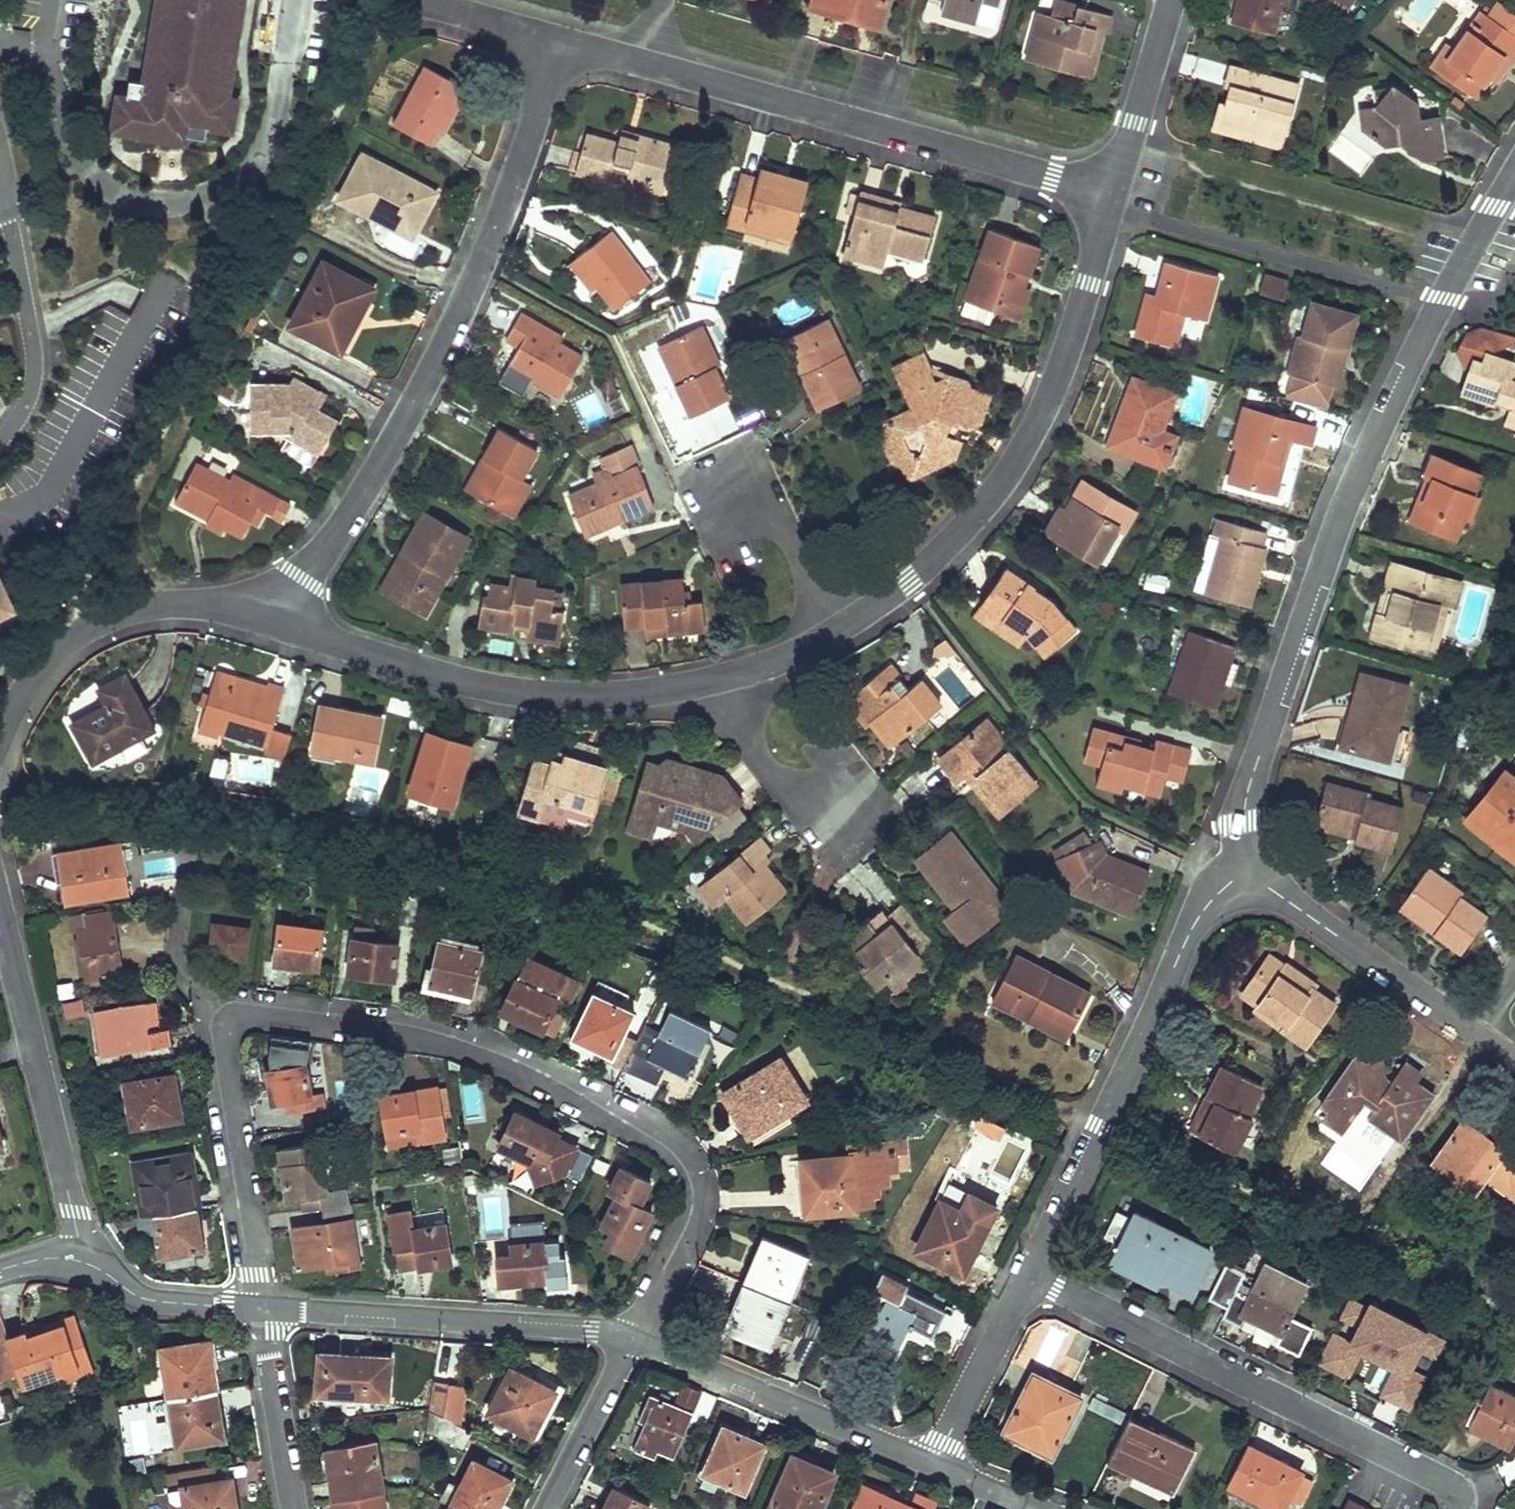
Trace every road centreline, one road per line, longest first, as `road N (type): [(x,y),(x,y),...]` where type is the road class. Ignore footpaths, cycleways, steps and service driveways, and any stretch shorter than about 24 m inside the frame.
road 1 (residential): [(260,1310),(222,1054),(229,1024),(253,1011),(470,1044),(686,1154),(701,1200),(695,1235),(633,1339)]
road 2 (residential): [(1514,177),(1443,300),(1341,513),(1246,799),(1244,871)]
road 3 (residential): [(281,626),(415,406),(483,263),(555,43)]
road 4 (residential): [(555,43),(1115,193)]
road 5 (residential): [(1115,193),(1061,371),(1004,481),(910,583),(840,631)]
road 6 (residential): [(1031,1276),(1446,1482),(1460,1508)]
road 7 (residential): [(1244,871),(1191,932),(1031,1276)]
road 8 (residential): [(726,678),(655,693),(535,695),(473,684),(281,626)]
road 9 (residential): [(633,1339),(395,1314),(260,1310)]
road 10 (residential): [(0,918),(79,1240),(75,1261)]
road 11 (residential): [(281,626),(229,608),(187,606),(111,619),(75,638),(37,674),(0,738)]
road 12 (residential): [(934,1467),(633,1339)]
road 13 (residential): [(1244,871),(1476,1033)]
road 14 (residential): [(0,440),(22,414),(35,364),(0,193)]
road 15 (residential): [(1031,1276),(934,1467)]
road 16 (residential): [(1173,0),(1115,193)]
road 17 (residential): [(296,1508),(260,1310)]
road 18 (residential): [(260,1310),(153,1302),(75,1261)]
road 19 (residential): [(633,1339),(547,1508)]
road 20 (residential): [(842,804),(785,791),(756,763),(726,678)]
road 21 (residential): [(732,495),(790,536),(840,631)]
road 22 (residential): [(416,1),(555,43)]
road 23 (residential): [(840,631),(786,660),(726,678)]

